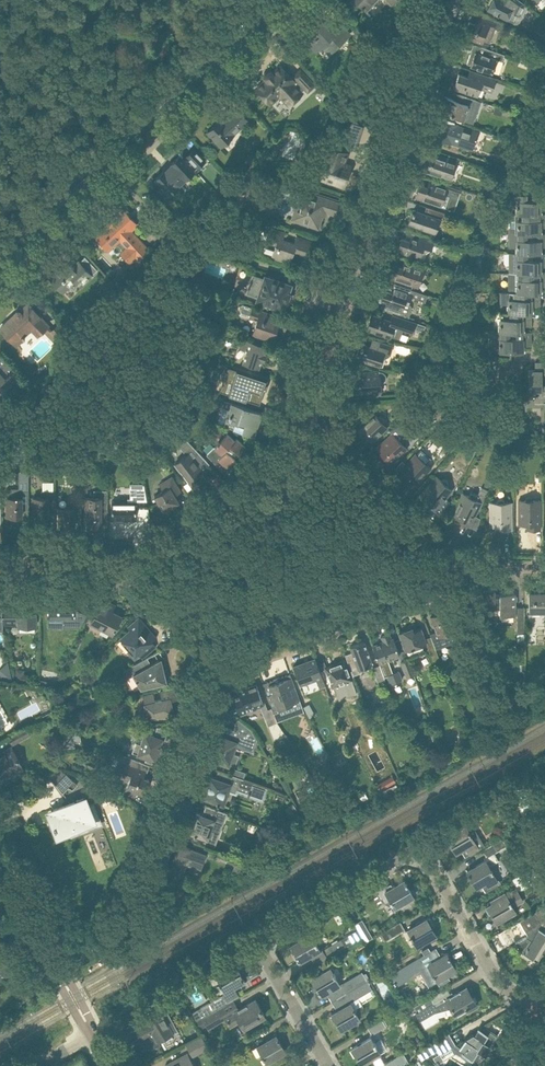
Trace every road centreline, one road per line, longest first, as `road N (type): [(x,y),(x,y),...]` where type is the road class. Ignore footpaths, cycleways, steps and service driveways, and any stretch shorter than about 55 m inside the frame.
road 1 (residential): [(310,408),(450,0)]
road 2 (residential): [(541,1013),(488,965),(425,849),(413,844),(254,932)]
road 3 (tertiary): [(0,258),(274,0)]
road 4 (residential): [(452,567),(459,587),(453,592),(217,675)]
road 5 (residential): [(452,567),(310,408)]
road 6 (residential): [(130,568),(269,465),(293,461)]
road 7 (residential): [(257,567),(452,567)]
road 8 (unclassified): [(91,1031),(0,862)]
road 9 (residential): [(91,1031),(254,932)]
road 10 (residential): [(161,834),(217,675)]
road 11 (residential): [(254,932),(330,1065)]
road 12 (residential): [(217,675),(130,568)]
road 13 (residential): [(0,568),(130,568)]
road 14 (residential): [(130,568),(257,567)]

